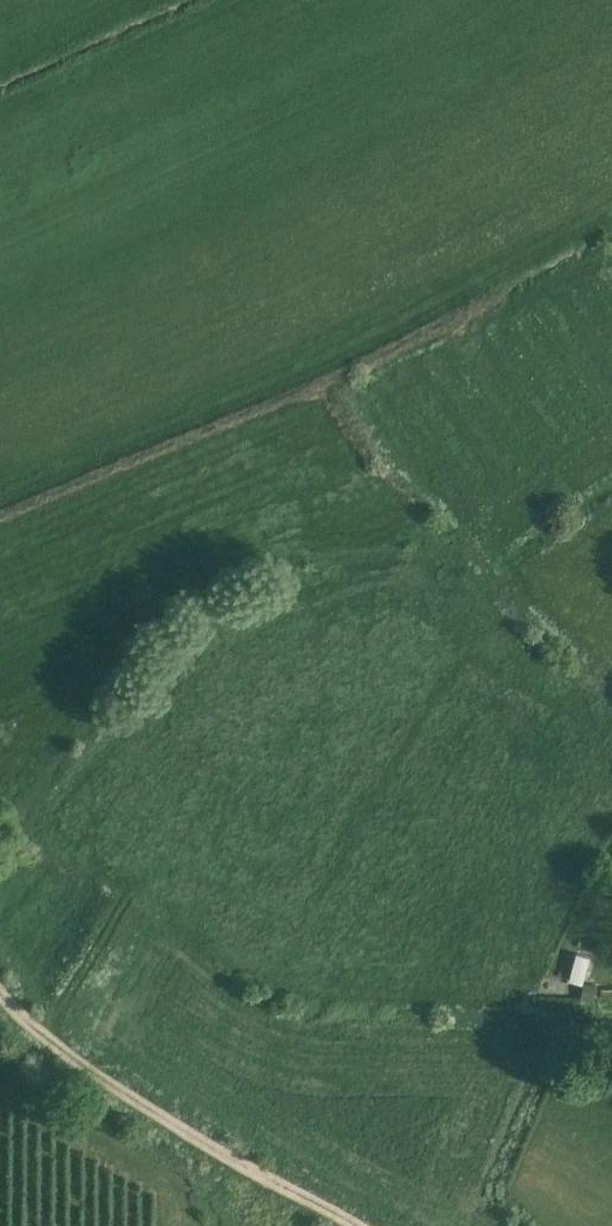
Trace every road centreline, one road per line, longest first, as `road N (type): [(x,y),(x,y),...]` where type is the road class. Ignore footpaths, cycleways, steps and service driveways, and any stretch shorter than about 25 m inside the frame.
road 1 (track): [(370,1225),(123,1094),(0,988)]

